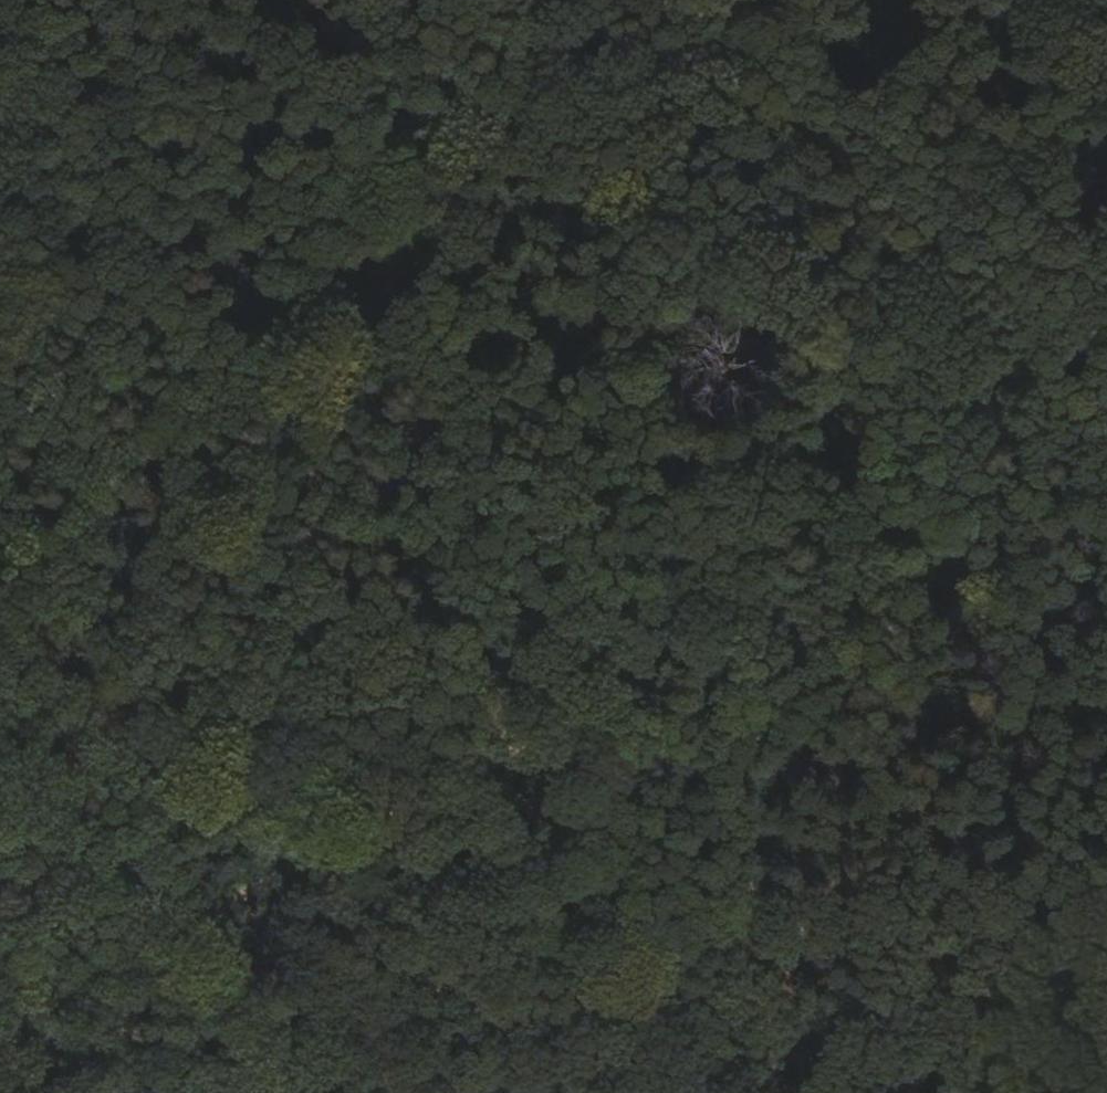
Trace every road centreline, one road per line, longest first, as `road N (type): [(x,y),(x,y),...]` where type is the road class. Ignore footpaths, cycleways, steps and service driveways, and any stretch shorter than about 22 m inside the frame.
road 1 (track): [(0,1023),(347,816),(891,534),(1106,565)]
road 2 (track): [(717,0),(1106,261)]

